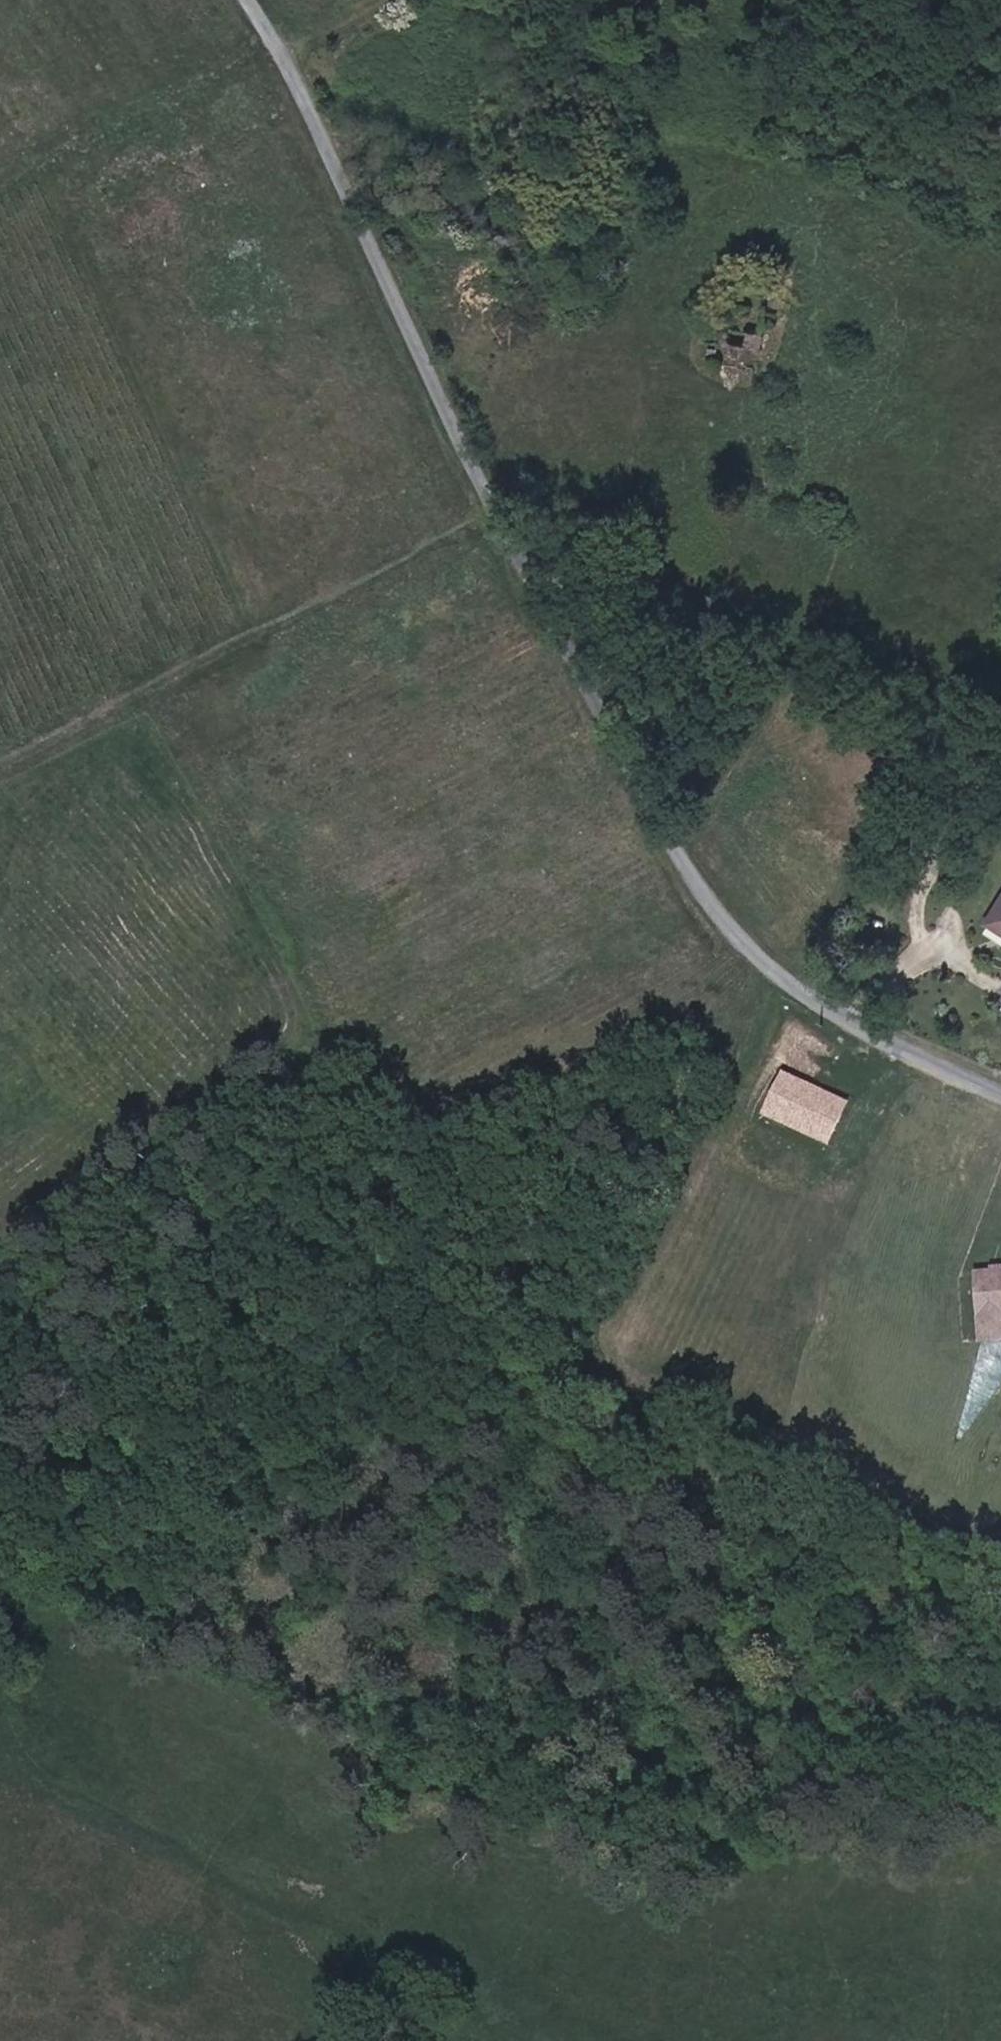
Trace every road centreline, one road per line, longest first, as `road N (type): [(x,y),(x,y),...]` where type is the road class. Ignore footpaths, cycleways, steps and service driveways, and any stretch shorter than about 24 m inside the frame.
road 1 (unclassified): [(257,0),(291,53),(697,876),(748,944),(808,999),(1000,1094)]

